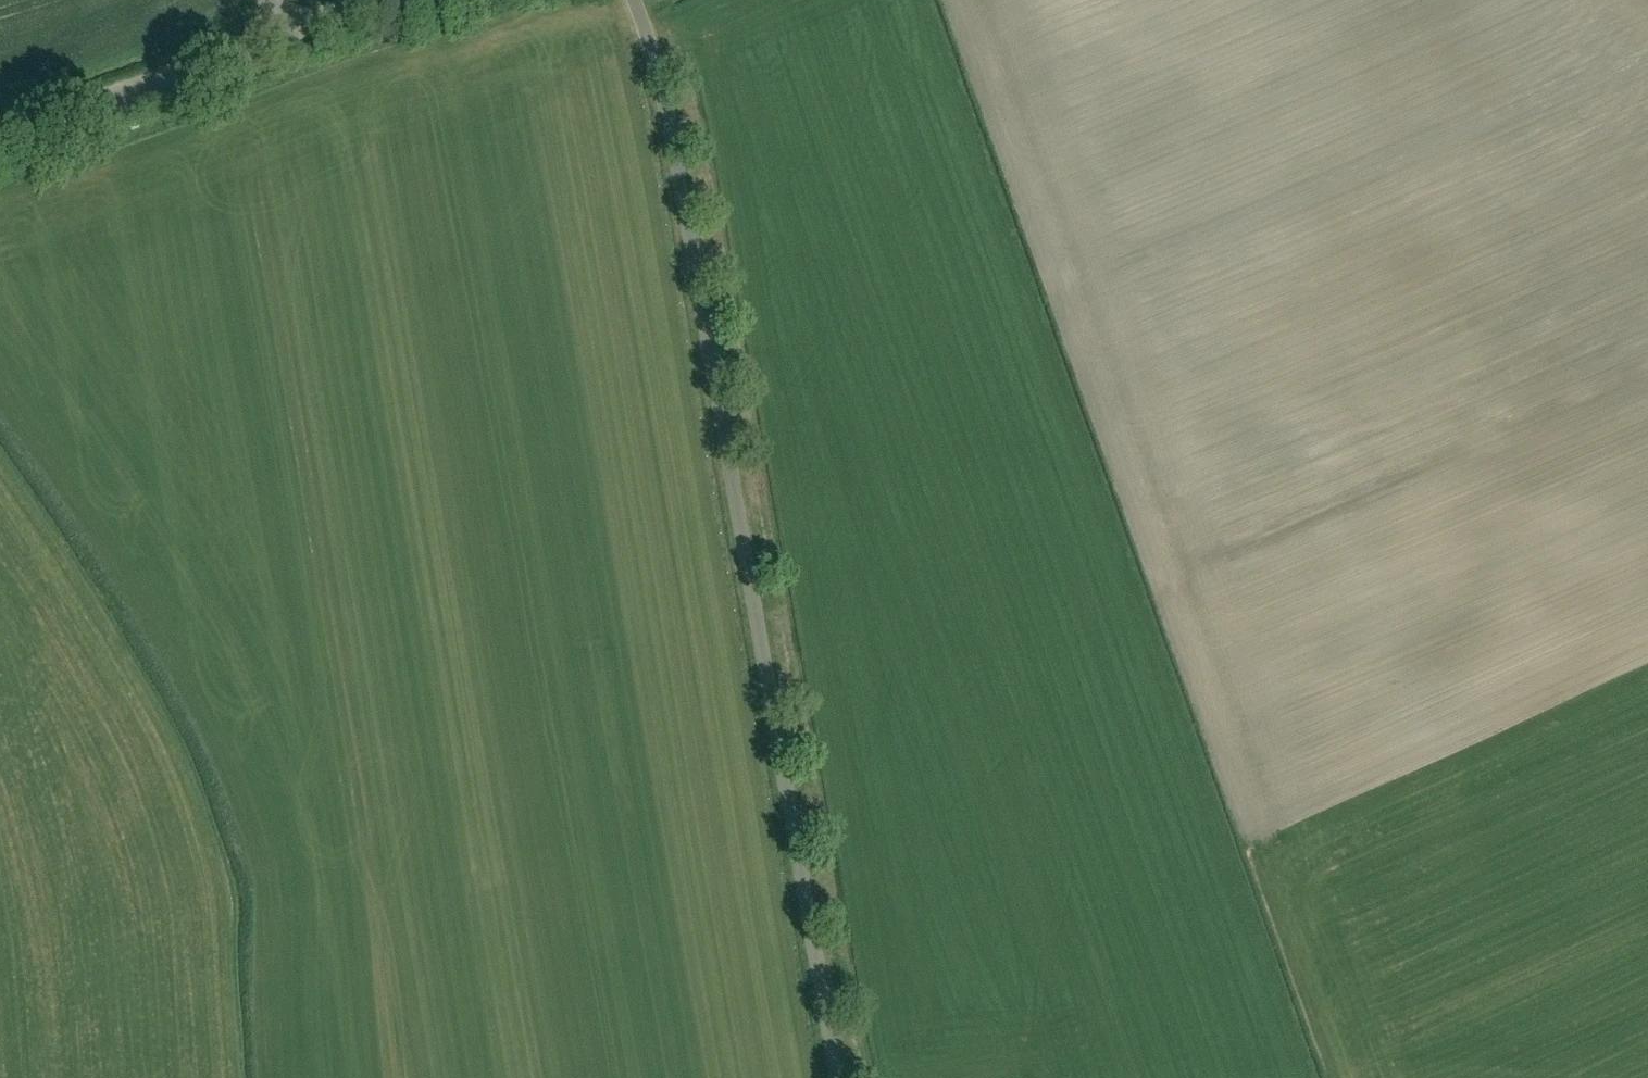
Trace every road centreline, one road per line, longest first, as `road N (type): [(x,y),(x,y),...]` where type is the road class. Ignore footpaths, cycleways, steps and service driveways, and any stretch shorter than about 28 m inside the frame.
road 1 (unclassified): [(0,133),(280,38)]

